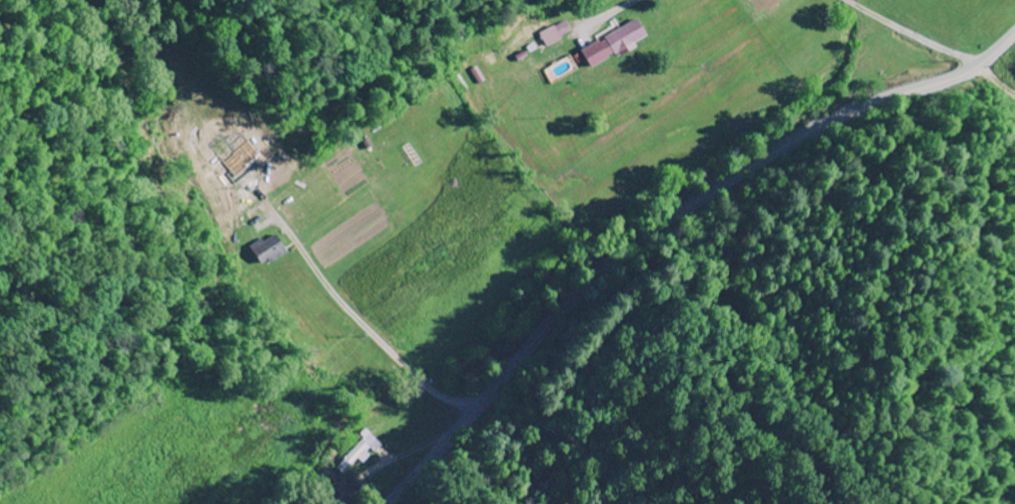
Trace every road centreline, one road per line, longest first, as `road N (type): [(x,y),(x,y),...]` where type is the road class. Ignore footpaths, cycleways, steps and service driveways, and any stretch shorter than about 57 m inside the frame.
road 1 (secondary): [(395,503),(610,270),(786,151),(854,117),(959,82),(1014,40)]
road 2 (residential): [(734,182),(644,0)]
road 3 (residential): [(479,410),(417,377),(332,290)]

